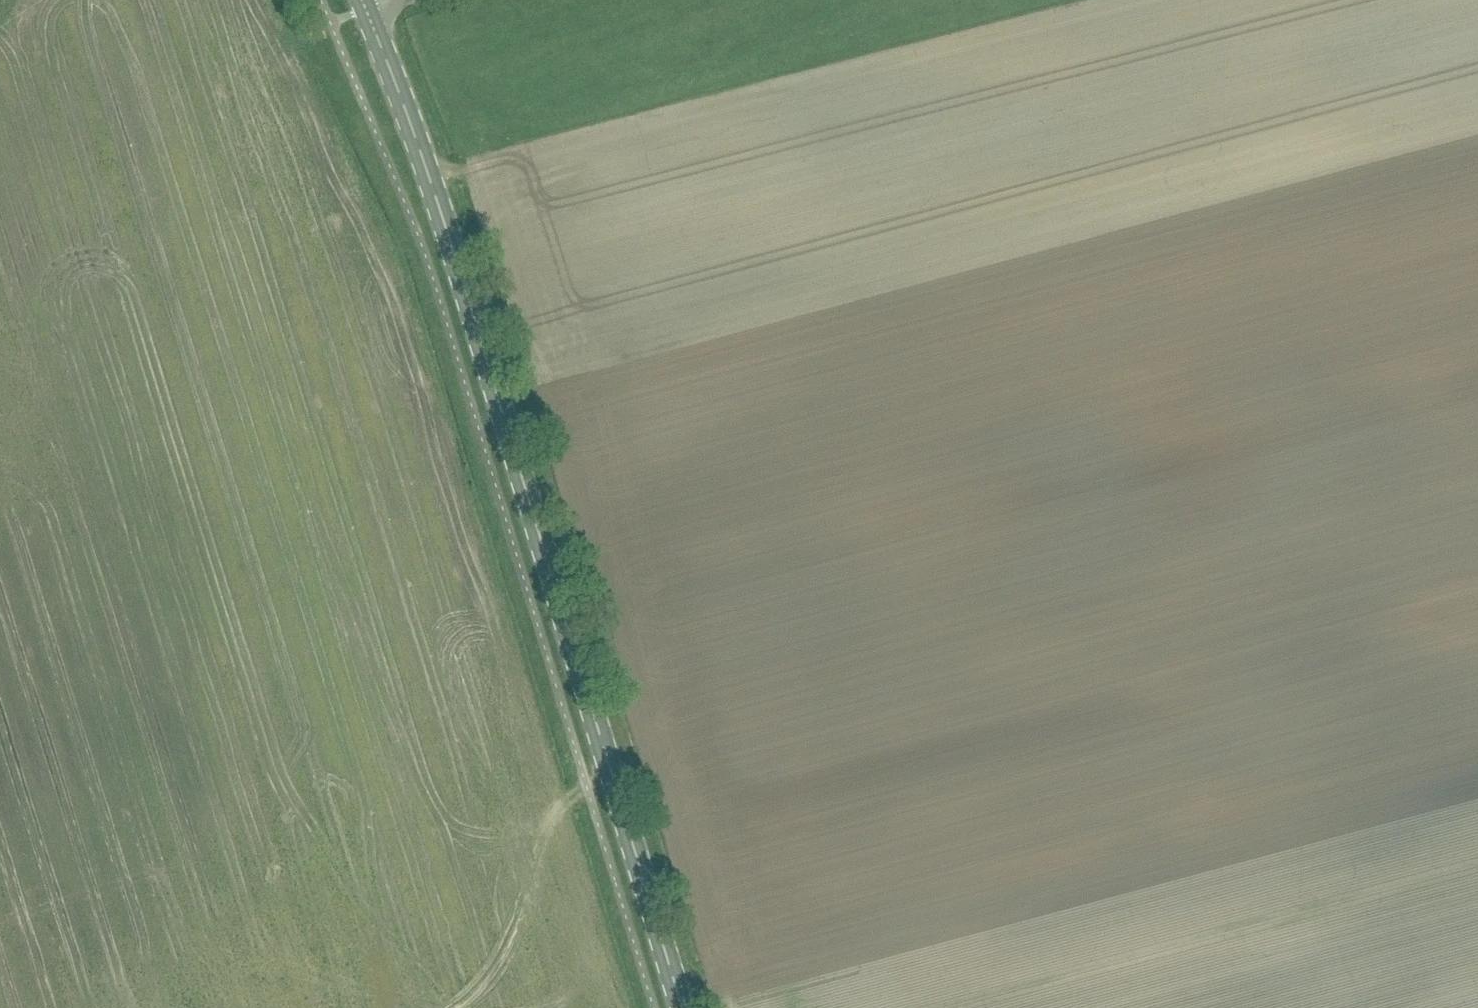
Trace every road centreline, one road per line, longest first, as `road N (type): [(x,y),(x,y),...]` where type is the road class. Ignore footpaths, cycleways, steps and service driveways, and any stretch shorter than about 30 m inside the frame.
road 1 (primary): [(683,1007),(497,392),(365,12)]

